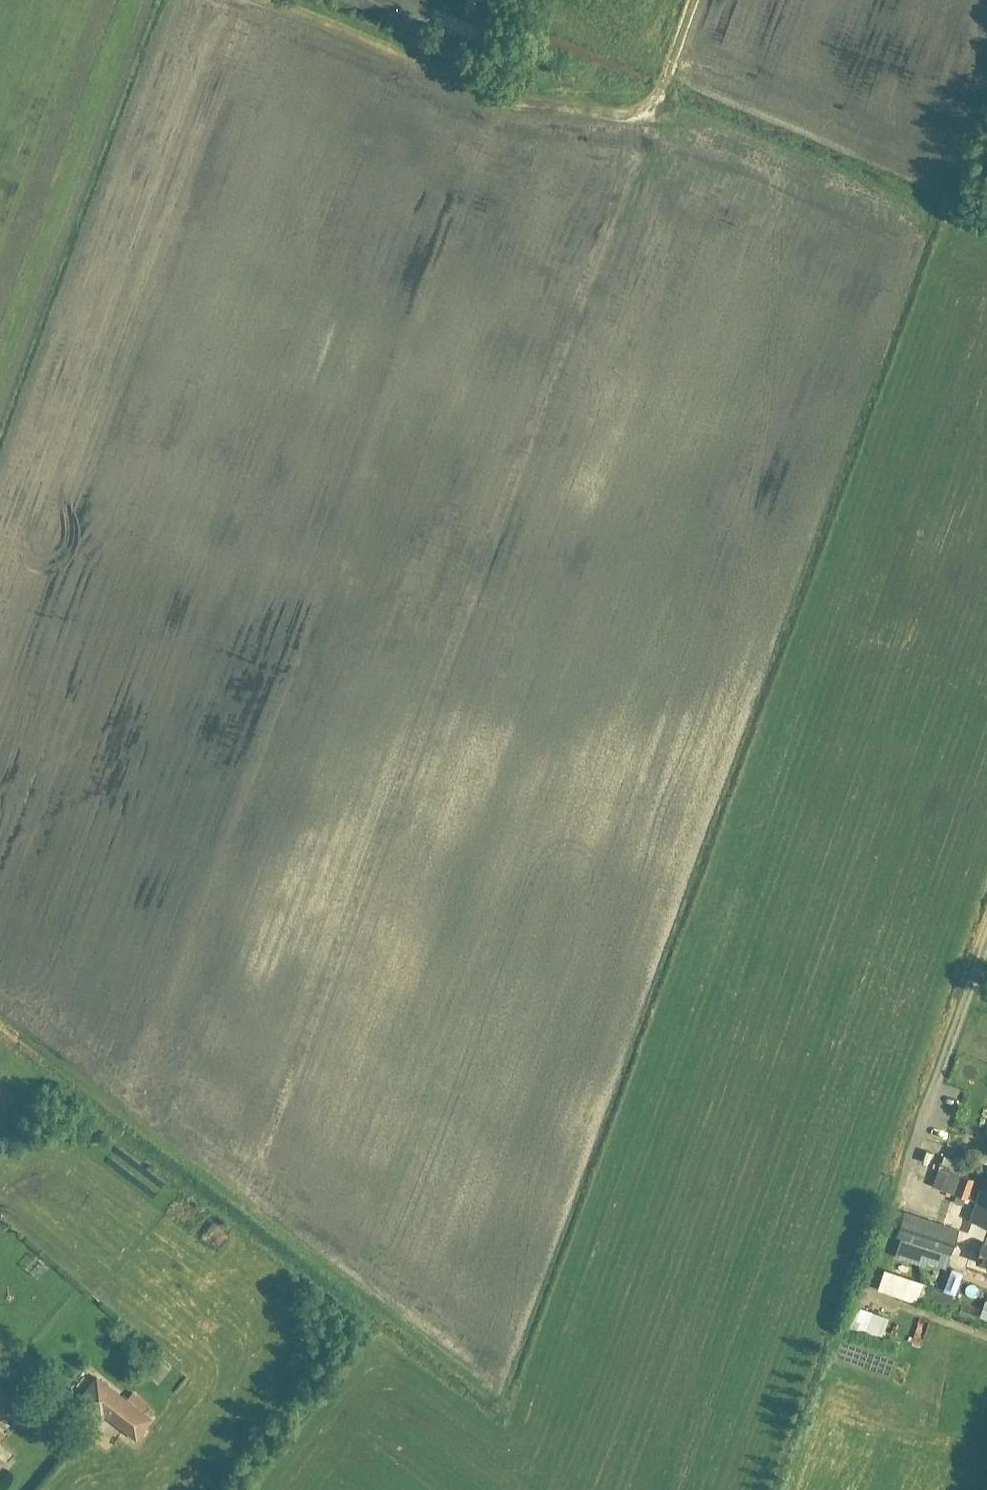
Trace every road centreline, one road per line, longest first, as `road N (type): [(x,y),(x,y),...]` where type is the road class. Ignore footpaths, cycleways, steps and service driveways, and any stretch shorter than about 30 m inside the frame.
road 1 (track): [(695,0),(645,115),(509,106),(478,93)]

